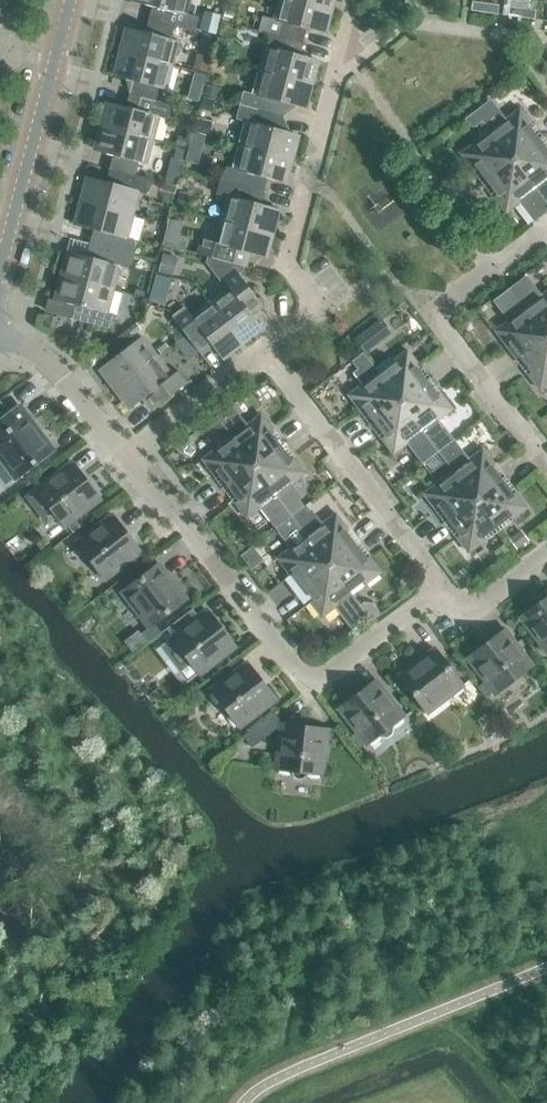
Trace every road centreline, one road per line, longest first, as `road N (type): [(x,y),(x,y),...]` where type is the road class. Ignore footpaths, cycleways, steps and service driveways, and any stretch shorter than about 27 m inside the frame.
road 1 (residential): [(442,585),(310,687),(127,461)]
road 2 (residential): [(271,358),(312,322),(289,266),(333,93),(369,30)]
road 3 (residential): [(546,473),(429,312),(546,232)]
road 4 (residential): [(442,585),(271,358)]
road 5 (tertiary): [(0,272),(71,0)]
road 6 (residential): [(127,461),(50,363),(0,334)]
road 7 (residential): [(127,461),(271,358)]
road 8 (residential): [(546,576),(478,627),(442,585)]

